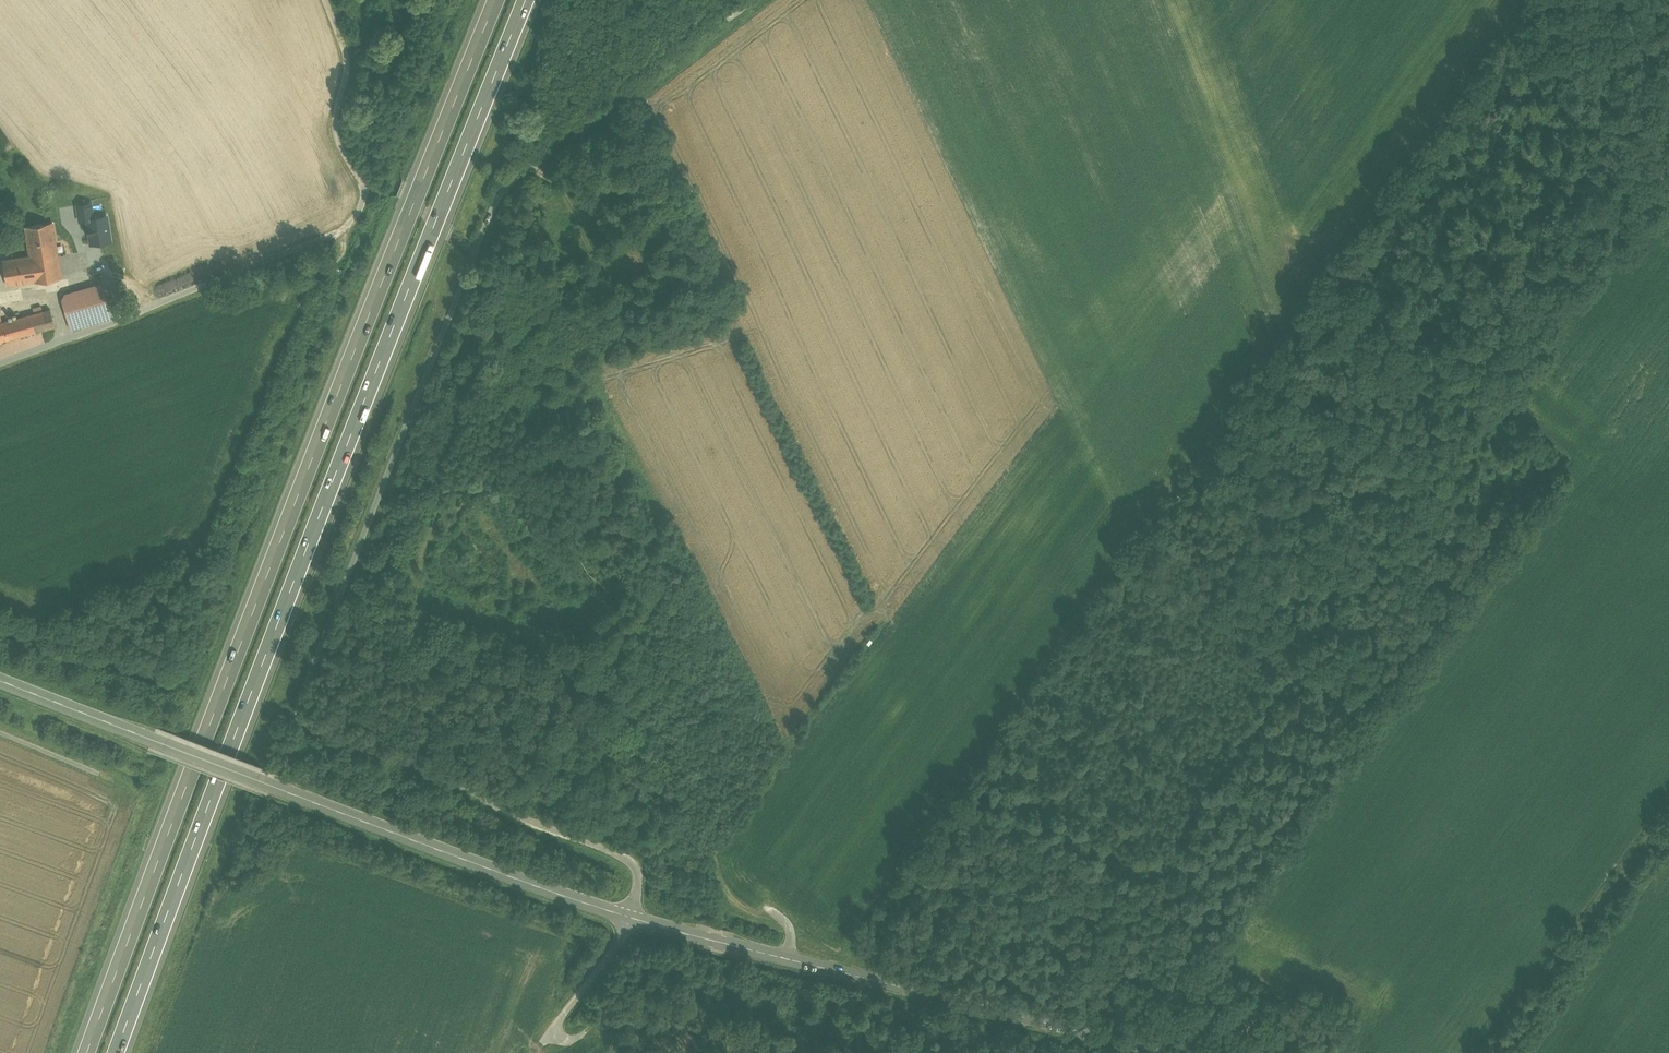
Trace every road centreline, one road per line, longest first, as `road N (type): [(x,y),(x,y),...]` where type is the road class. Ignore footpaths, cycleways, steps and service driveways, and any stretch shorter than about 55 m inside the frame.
road 1 (track): [(628,914),(638,882),(630,863),(392,763),(320,751),(307,733),(310,694),(504,192),(749,0)]
road 2 (tertiary): [(1171,1052),(588,901),(0,676)]
road 3 (motorway): [(488,0),(79,1052)]
road 4 (motorway): [(121,1052),(530,0)]
road 5 (track): [(1150,1048),(1185,987),(1158,929),(1196,819),(1378,552),(1450,472)]
road 6 (track): [(1480,1052),(1668,793)]

